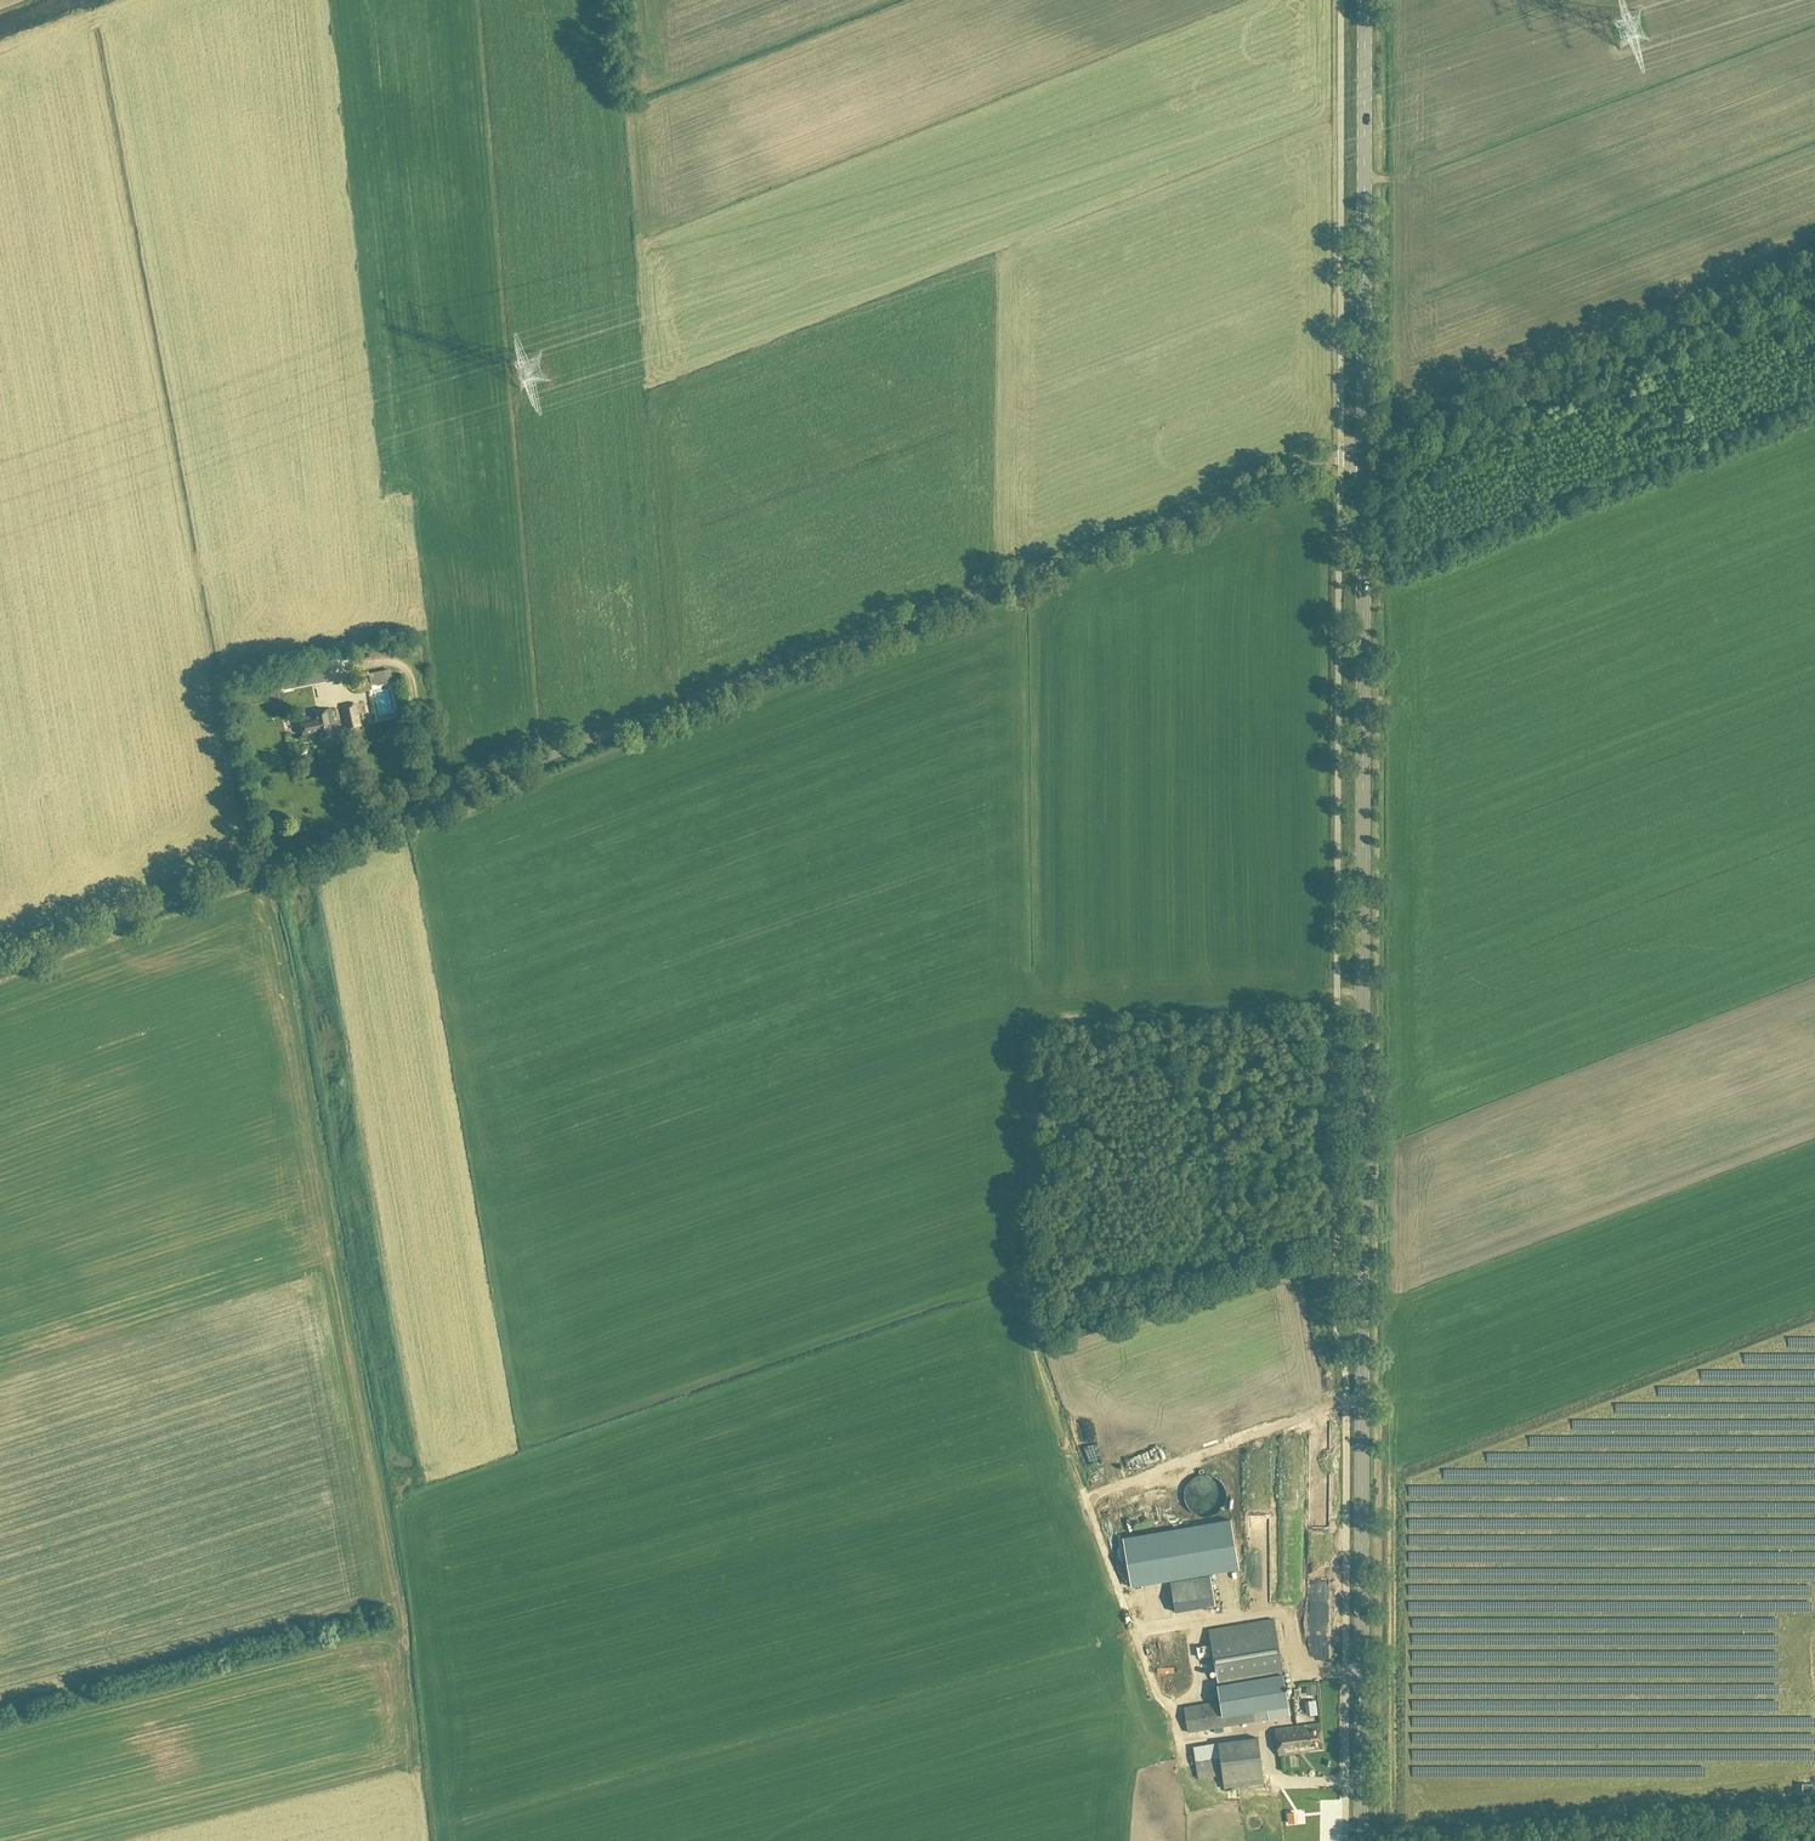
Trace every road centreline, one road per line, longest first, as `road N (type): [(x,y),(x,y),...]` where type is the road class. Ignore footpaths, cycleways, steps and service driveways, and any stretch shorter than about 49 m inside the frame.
road 1 (unclassified): [(0,969),(1321,462),(1365,452)]
road 2 (secondary): [(1361,1840),(1365,452)]
road 3 (track): [(1365,452),(1814,277)]
road 4 (secondary): [(1365,452),(1365,0)]
road 5 (track): [(1363,1114),(1318,1119),(1268,1146),(1163,1158),(1100,1136),(1085,1111)]

